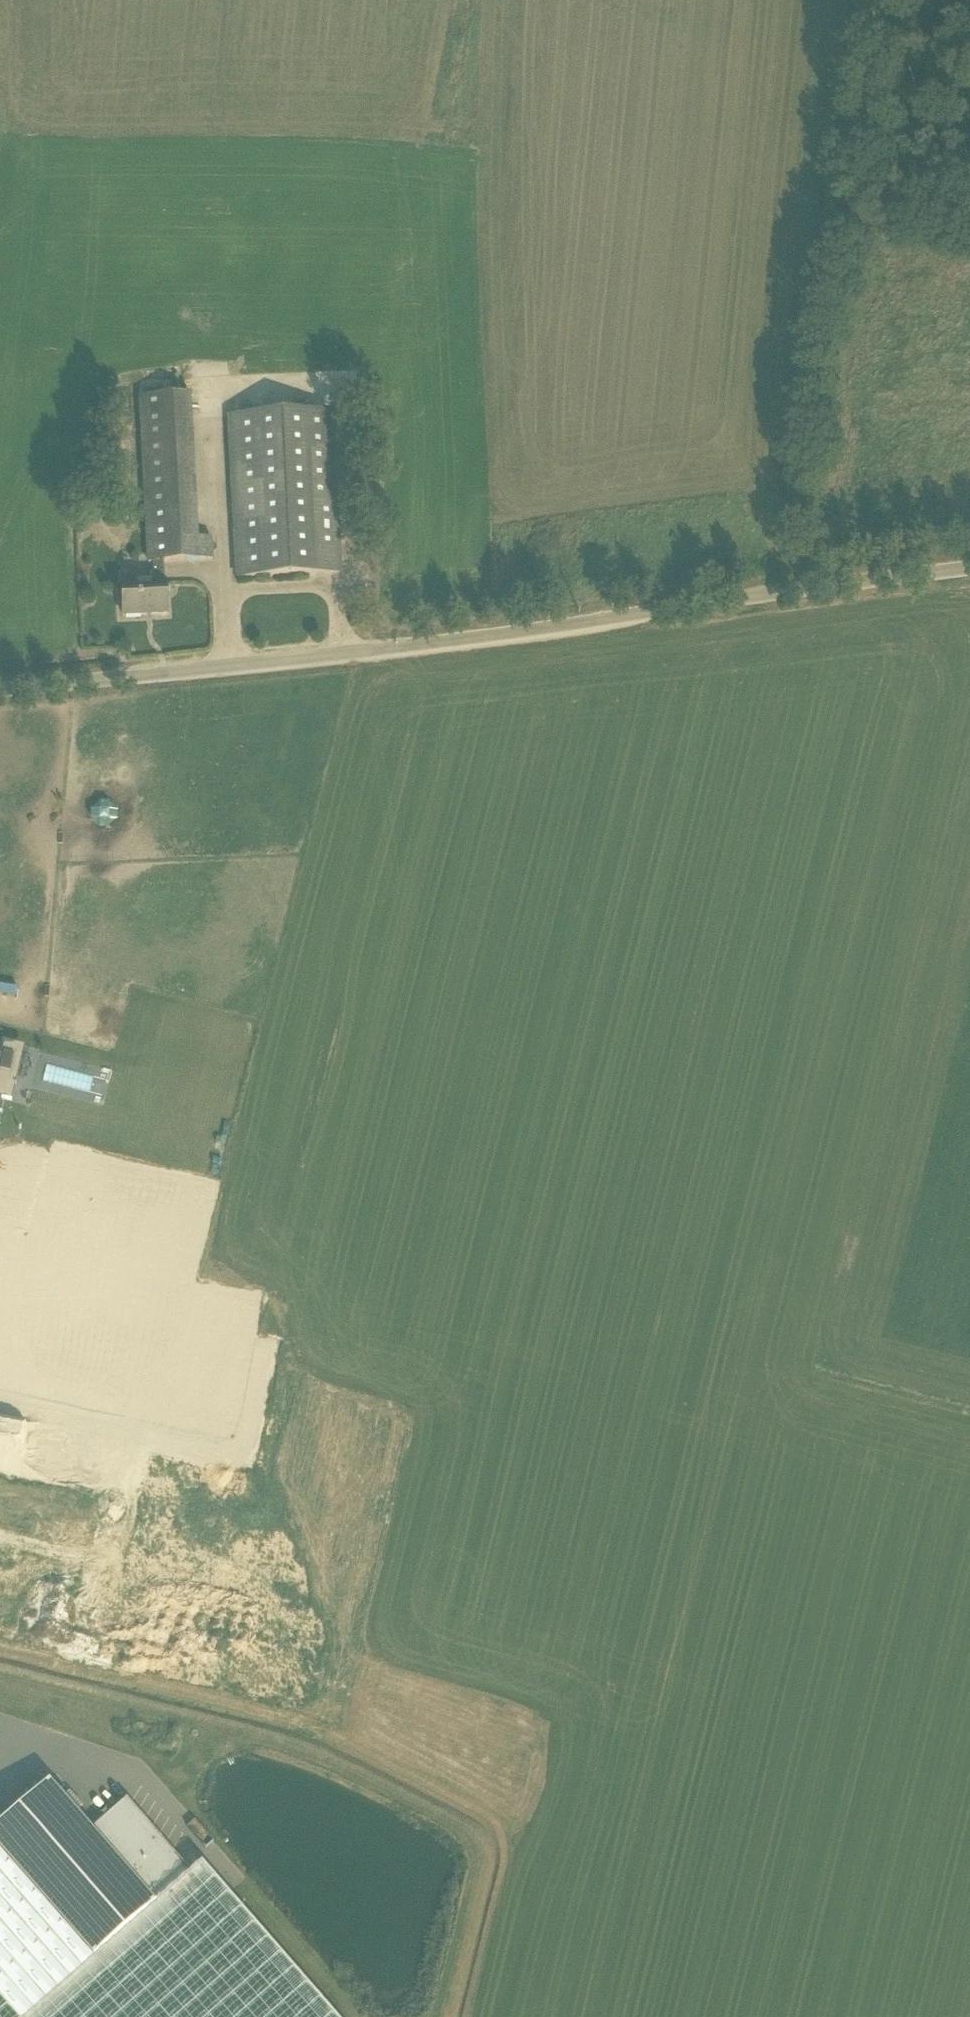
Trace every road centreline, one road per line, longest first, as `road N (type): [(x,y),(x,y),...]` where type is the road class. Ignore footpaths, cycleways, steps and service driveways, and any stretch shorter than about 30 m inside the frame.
road 1 (unclassified): [(0,690),(372,650),(969,570)]

